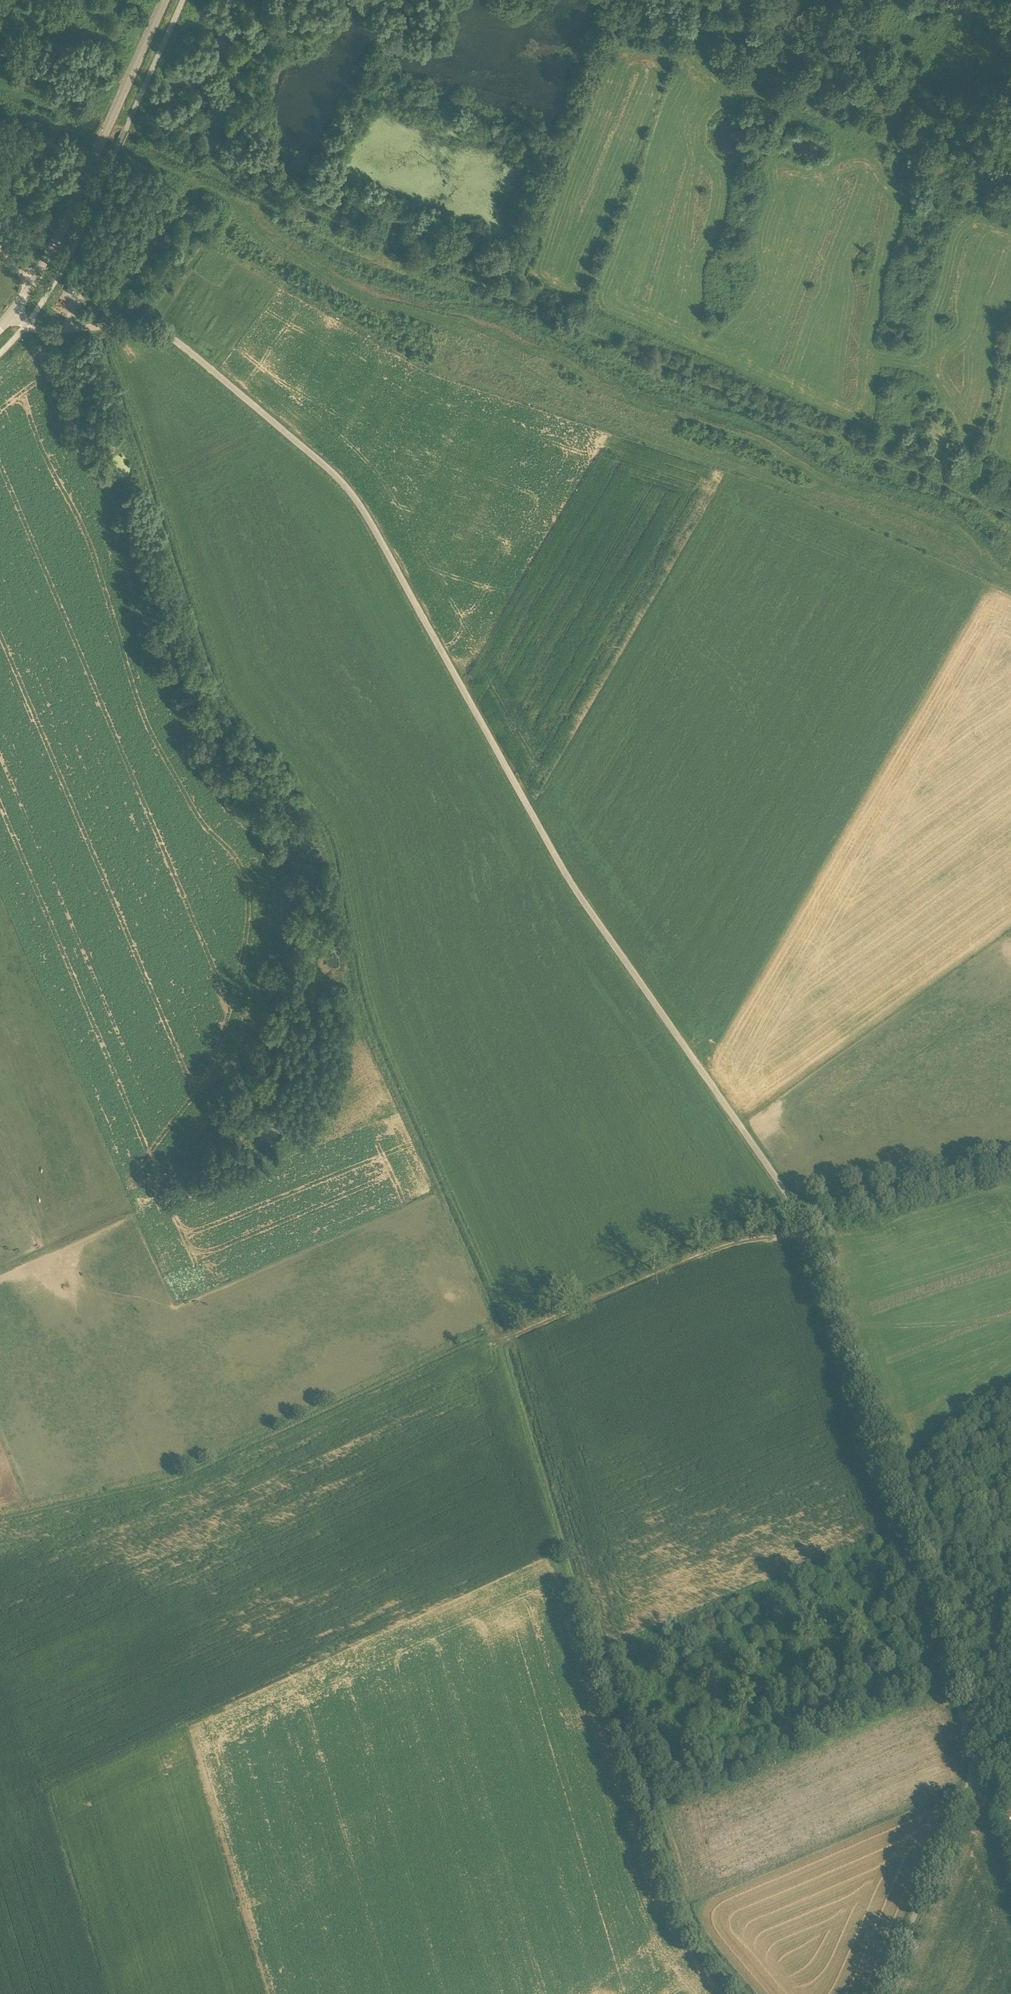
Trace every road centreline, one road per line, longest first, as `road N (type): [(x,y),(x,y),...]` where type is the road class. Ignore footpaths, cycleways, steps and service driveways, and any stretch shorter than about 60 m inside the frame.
road 1 (unclassified): [(874,1993),(961,1788),(968,1750),(799,1215),(558,845),(364,508),(330,464),(171,336),(130,327),(40,329),(14,314)]
road 2 (track): [(501,1336),(740,1238),(806,1232)]
road 3 (tertiary): [(35,280),(164,0)]

